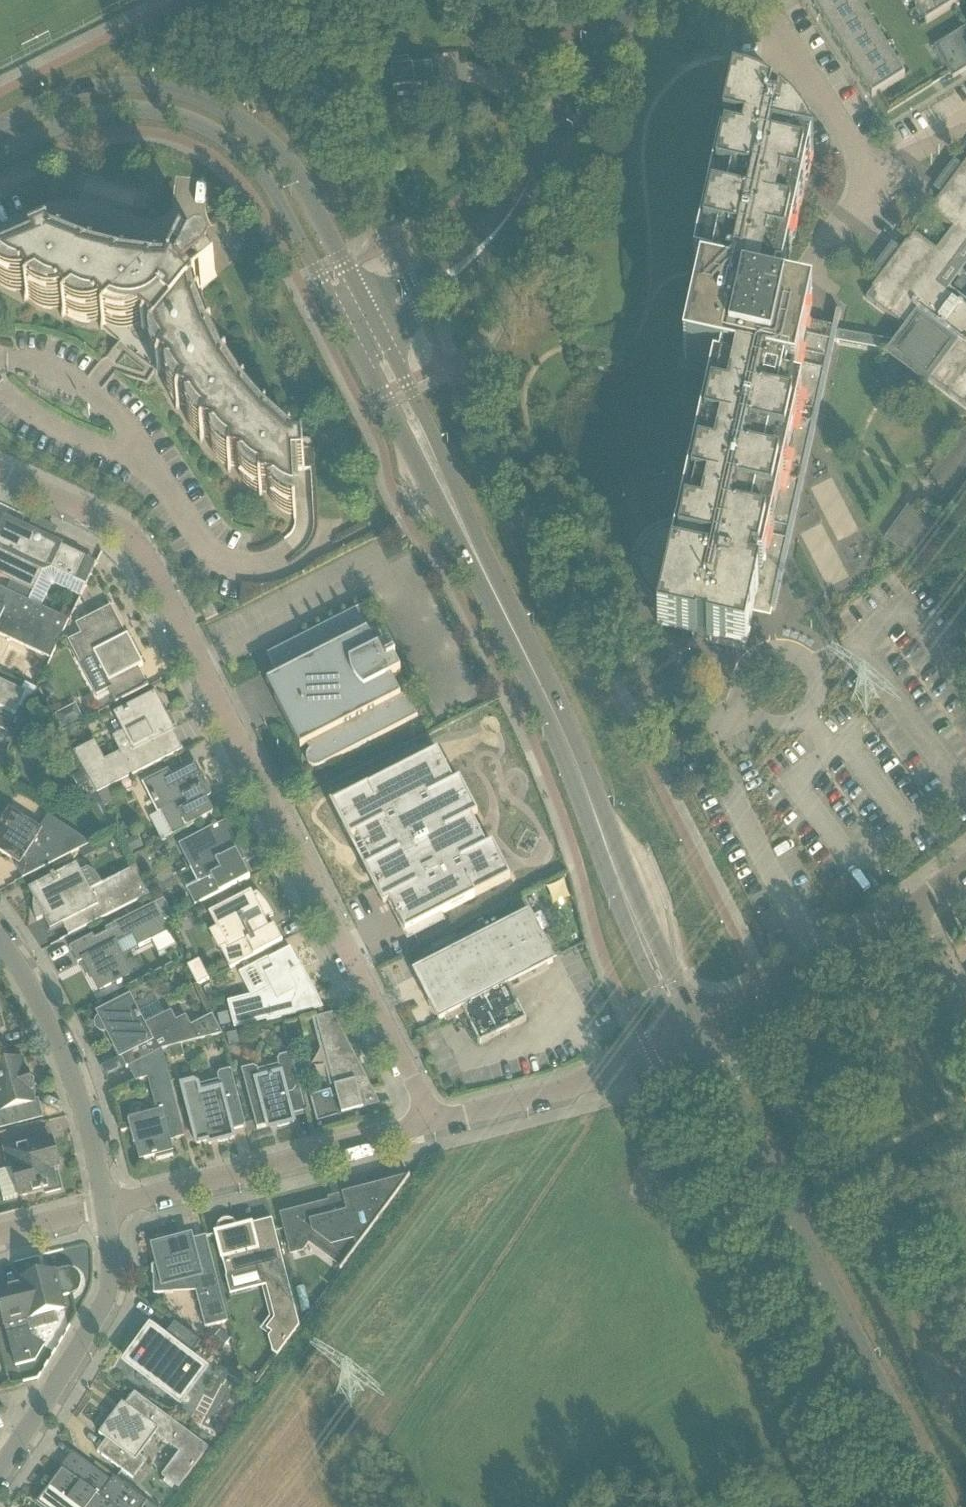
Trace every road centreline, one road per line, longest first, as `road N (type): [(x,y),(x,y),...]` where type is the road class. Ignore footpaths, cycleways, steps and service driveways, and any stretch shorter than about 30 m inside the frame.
road 1 (residential): [(429,1128),(137,547),(0,476)]
road 2 (tertiary): [(641,935),(433,458)]
road 3 (tertiary): [(362,305),(288,167),(228,115),(184,97),(114,89),(47,105),(0,128)]
road 4 (tertiary): [(0,159),(97,115),(146,111),(217,135),(264,178),(344,331)]
road 5 (tertiary): [(929,1506),(740,1120)]
road 6 (residential): [(106,1211),(429,1128)]
road 7 (residential): [(809,272),(863,192),(863,169),(766,0)]
road 8 (tertiary): [(472,261),(504,231),(632,0)]
road 9 (residential): [(818,965),(713,759),(712,728),(743,709)]
road 10 (residential): [(0,947),(42,1014),(82,1112),(106,1211)]
road 11 (residential): [(106,1211),(113,1277),(0,1465)]
road 12 (residential): [(429,1128),(615,1073),(683,1038)]
road 13 (residential): [(743,709),(775,728),(805,718),(819,690),(813,666),(794,651),(761,652),(743,669),(740,701)]
road 14 (tertiary): [(344,331),(395,422),(433,458)]
road 15 (tertiary): [(433,458),(418,409),(377,332)]
road 16 (residential): [(702,1028),(818,965)]
road 17 (residential): [(965,1020),(911,911)]
road 18 (tertiary): [(377,332),(452,290),(472,261)]

